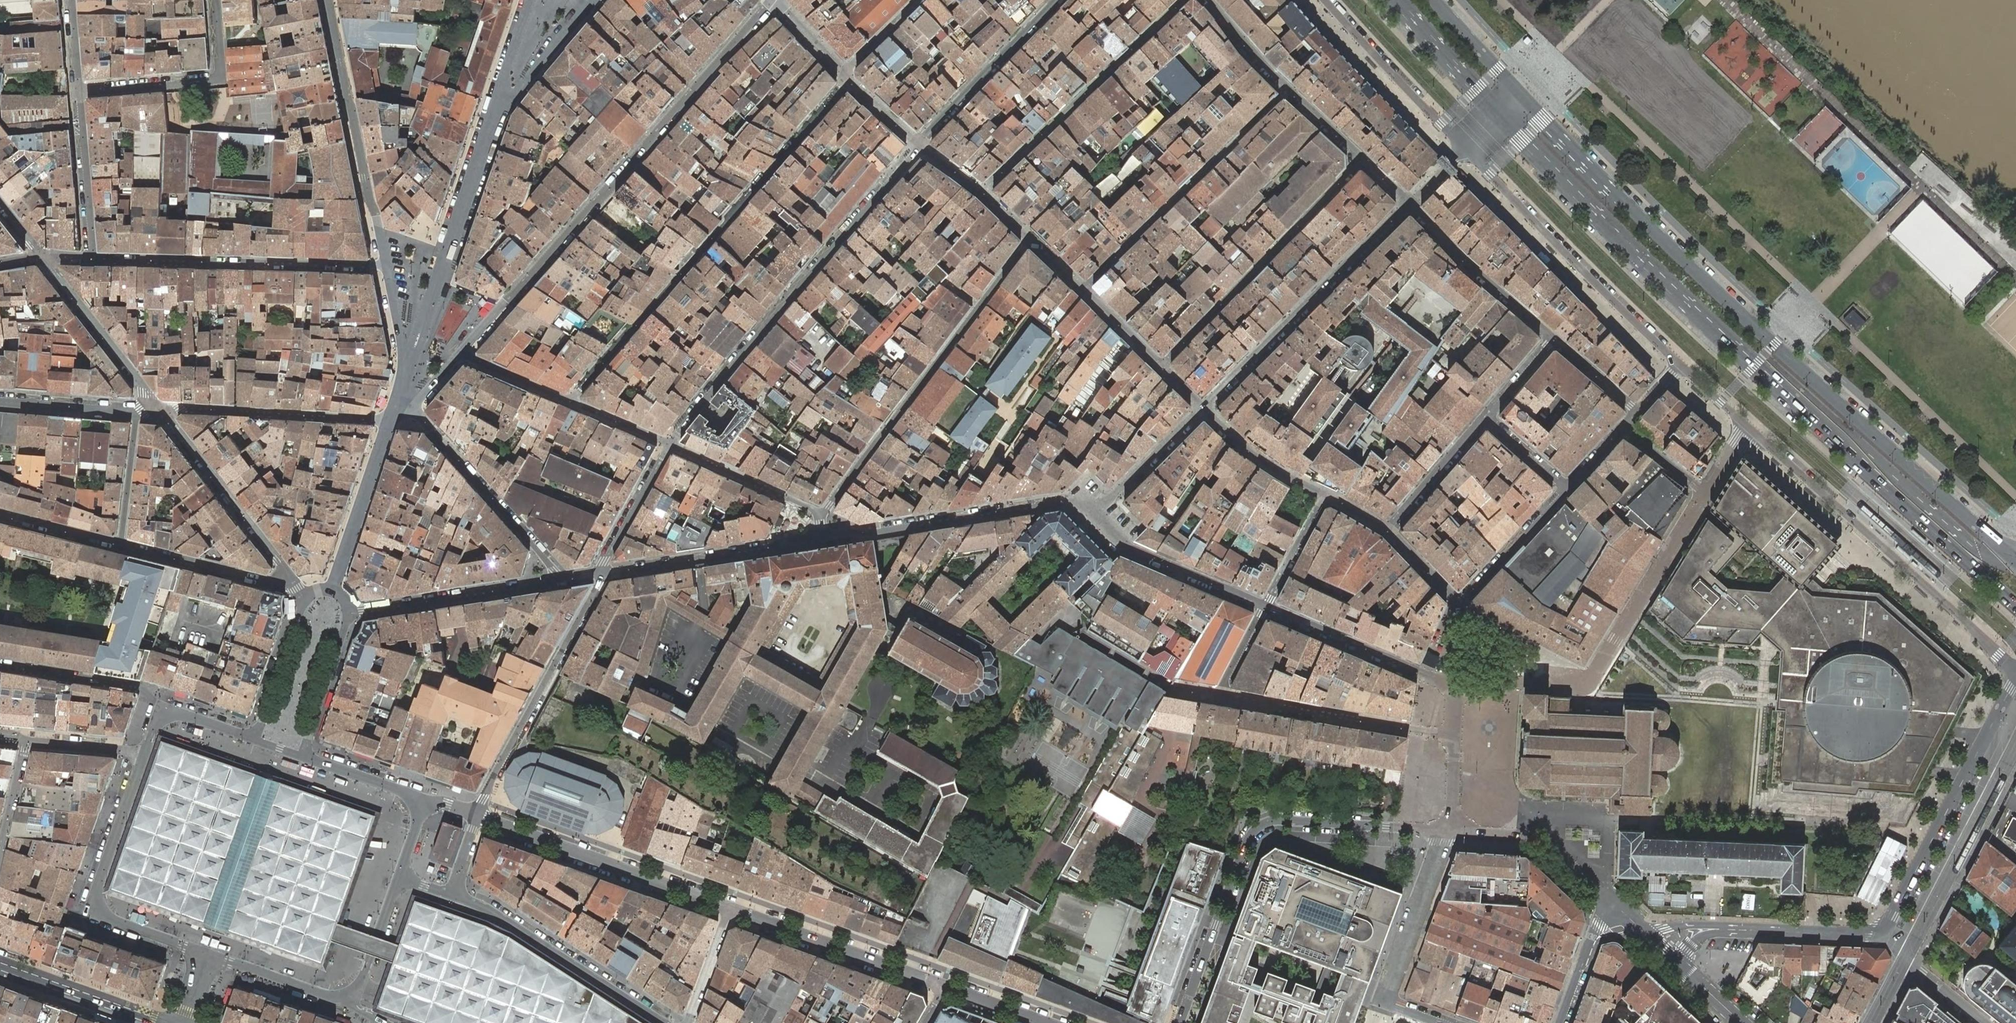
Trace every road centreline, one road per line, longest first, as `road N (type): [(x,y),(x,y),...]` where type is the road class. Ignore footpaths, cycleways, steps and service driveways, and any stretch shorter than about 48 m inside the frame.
road 1 (secondary): [(1502,113),(1791,405),(2015,606)]
road 2 (secondary): [(2015,559),(1774,345),(1521,94)]
road 3 (residential): [(462,350),(776,1)]
road 4 (residential): [(571,403),(849,82)]
road 5 (residential): [(667,445),(918,144)]
road 6 (residential): [(2015,670),(1750,430)]
road 7 (residential): [(1706,492),(1590,681),(1457,681)]
road 8 (residential): [(1394,827),(1260,826),(1178,1022)]
road 9 (residential): [(819,512),(1031,238)]
road 10 (residential): [(1455,735),(1221,695),(1266,607)]
road 11 (unknown): [(1754,367),(1801,394),(1978,551),(2015,566)]
road 12 (residential): [(1679,364),(1465,149)]
road 13 (residential): [(90,259),(383,268)]
road 14 (residential): [(1161,367),(1363,158)]
road 15 (residential): [(1410,204),(1204,409)]
road 16 (residential): [(1083,290),(1289,89)]
road 17 (residential): [(1097,516),(1078,497),(823,538)]
road 18 (tertiary): [(2015,682),(1882,931)]
road 19 (residential): [(142,757),(96,885),(96,907),(111,919),(207,954)]
road 20 (residential): [(1185,0),(983,193)]
road 21 (residential): [(477,816),(603,573)]
road 22 (residential): [(329,0),(383,268)]
road 23 (residential): [(729,909),(477,816)]
road 24 (residential): [(449,894),(491,910),(663,1022)]
road 25 (residential): [(488,126),(413,355)]
road 26 (residential): [(1437,1022),(1399,1009),(1388,990),(1443,830)]
road 27 (residential): [(389,426),(161,410)]
road 28 (residential): [(942,986),(729,909)]
road 29 (residential): [(554,581),(412,406)]
road 30 (residential): [(823,538),(603,573)]
road 31 (residential): [(216,0),(218,76),(77,90)]
road 32 (residential): [(554,581),(348,612)]
road 33 (residential): [(286,574),(161,410)]
road 34 (residential): [(1465,149),(1327,0)]
road 35 (residential): [(918,144),(1057,0)]
road 36 (residential): [(1553,339),(1410,204)]
road 37 (residential): [(1266,607),(1128,548),(1097,516)]
road 38 (residential): [(161,410),(43,258)]
road 39 (residential): [(1616,907),(1546,842),(1452,831)]
road 40 (residential): [(162,710),(138,685),(0,664)]
road 41 (residential): [(389,426),(332,589)]
road 42 (residential): [(121,545),(267,582),(286,574)]
road 43 (residential): [(90,259),(77,90)]
road 44 (secondary): [(0,966),(157,1022)]
road 45 (residential): [(1419,673),(1266,607)]
road 46 (residential): [(667,445),(819,512)]
road 47 (residential): [(488,126),(594,0)]
road 48 (tertiary): [(1882,931),(1720,930)]
road 49 (residential): [(1459,605),(1566,488)]
road 50 (secondary): [(1399,0),(1502,113)]
road 51 (residential): [(304,595),(257,740)]
road 52 (residential): [(301,756),(348,612)]
road 53 (residential): [(1204,409),(1097,516)]
road 54 (residential): [(1204,409),(1257,458),(1326,495)]
road 55 (residential): [(1388,531),(1486,417)]
road 56 (residential): [(207,954),(349,997)]
road 57 (residential): [(603,573),(667,445)]
road 58 (residential): [(137,412),(0,401)]
road 59 (residential): [(137,412),(121,545)]
road 60 (residential): [(531,0),(488,126)]
road 61 (residential): [(349,997),(398,877)]
road 62 (residential): [(1616,907),(1587,946),(1559,1022)]
road 63 (residential): [(417,805),(406,793),(301,756)]
road 64 (secondary): [(1521,94),(1435,0)]
road 65 (residential): [(1266,607),(1326,495)]
road 66 (residential): [(0,514),(121,545)]
road 67 (residential): [(462,350),(571,403)]
road 68 (residential): [(729,909),(687,1022)]
road 69 (residential): [(1289,89),(1208,0)]

